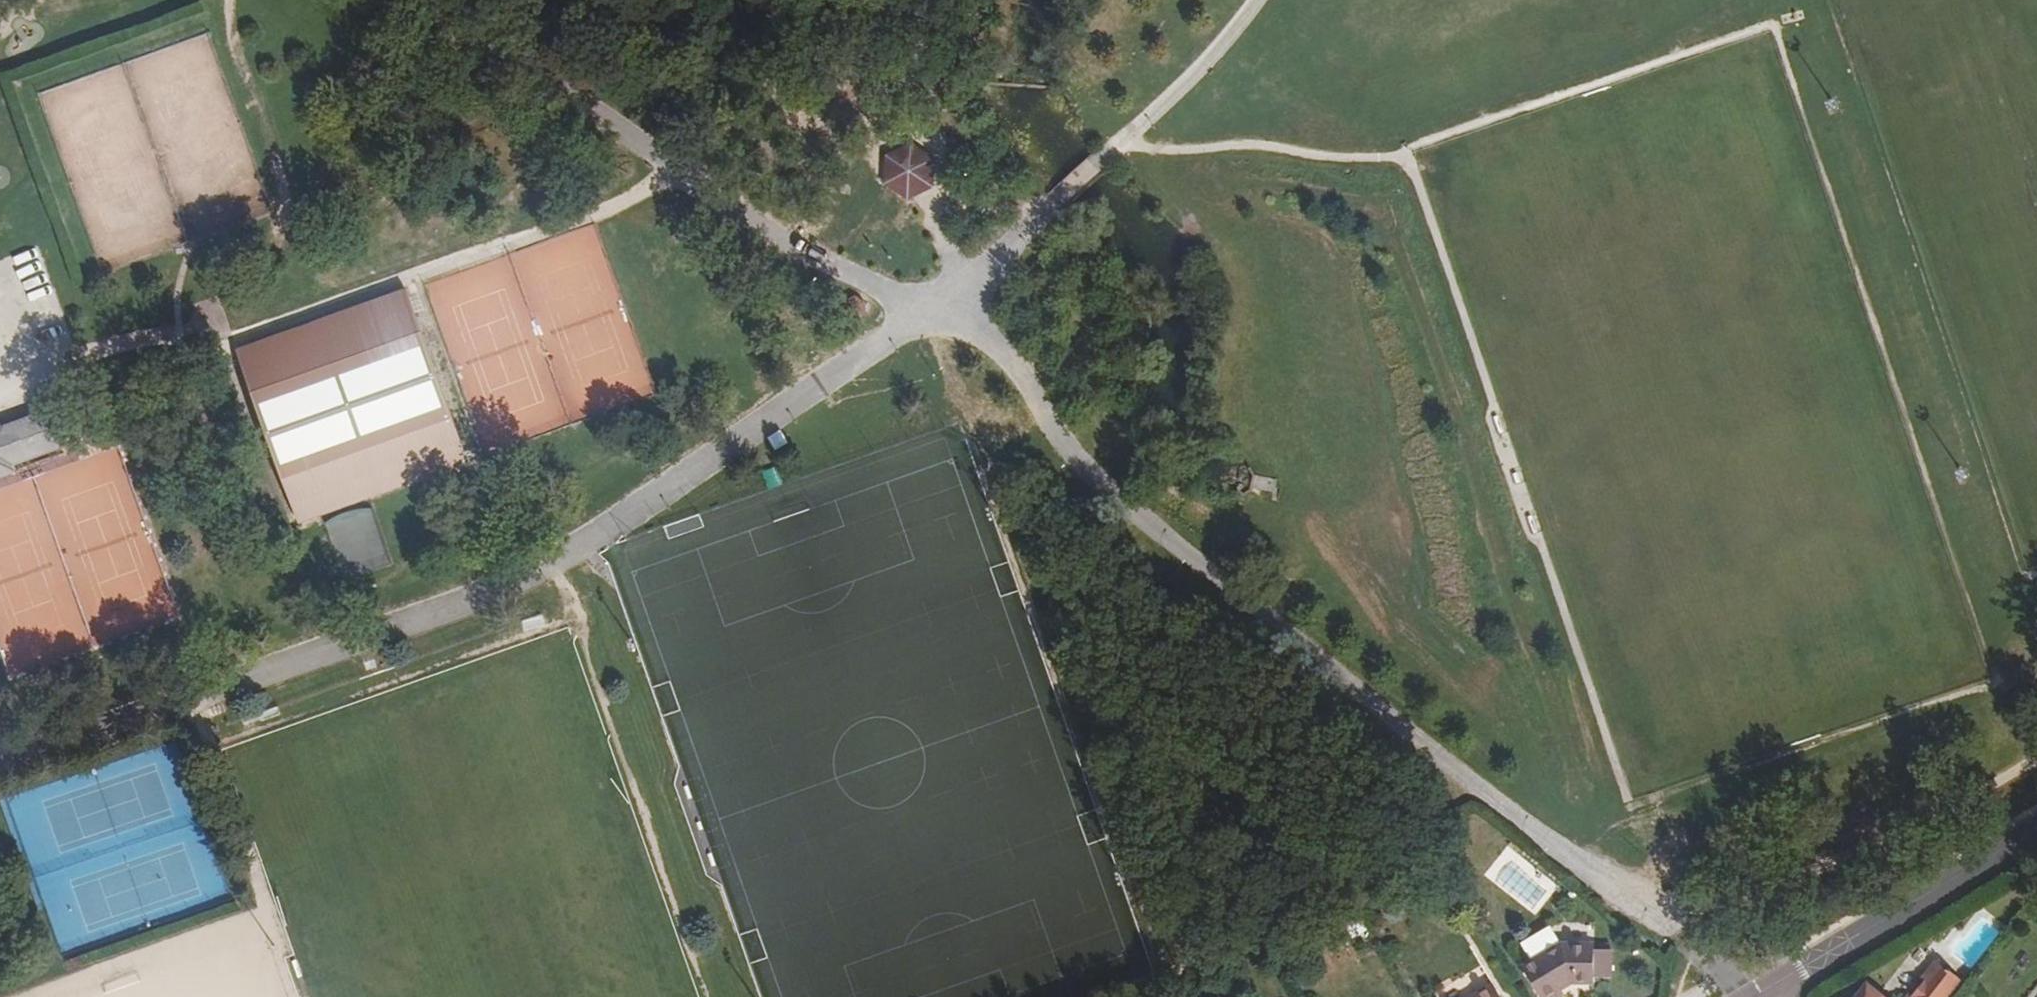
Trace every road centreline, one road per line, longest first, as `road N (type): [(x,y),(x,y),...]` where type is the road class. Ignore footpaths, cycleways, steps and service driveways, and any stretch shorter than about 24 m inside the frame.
road 1 (residential): [(2036,828),(1755,996)]

